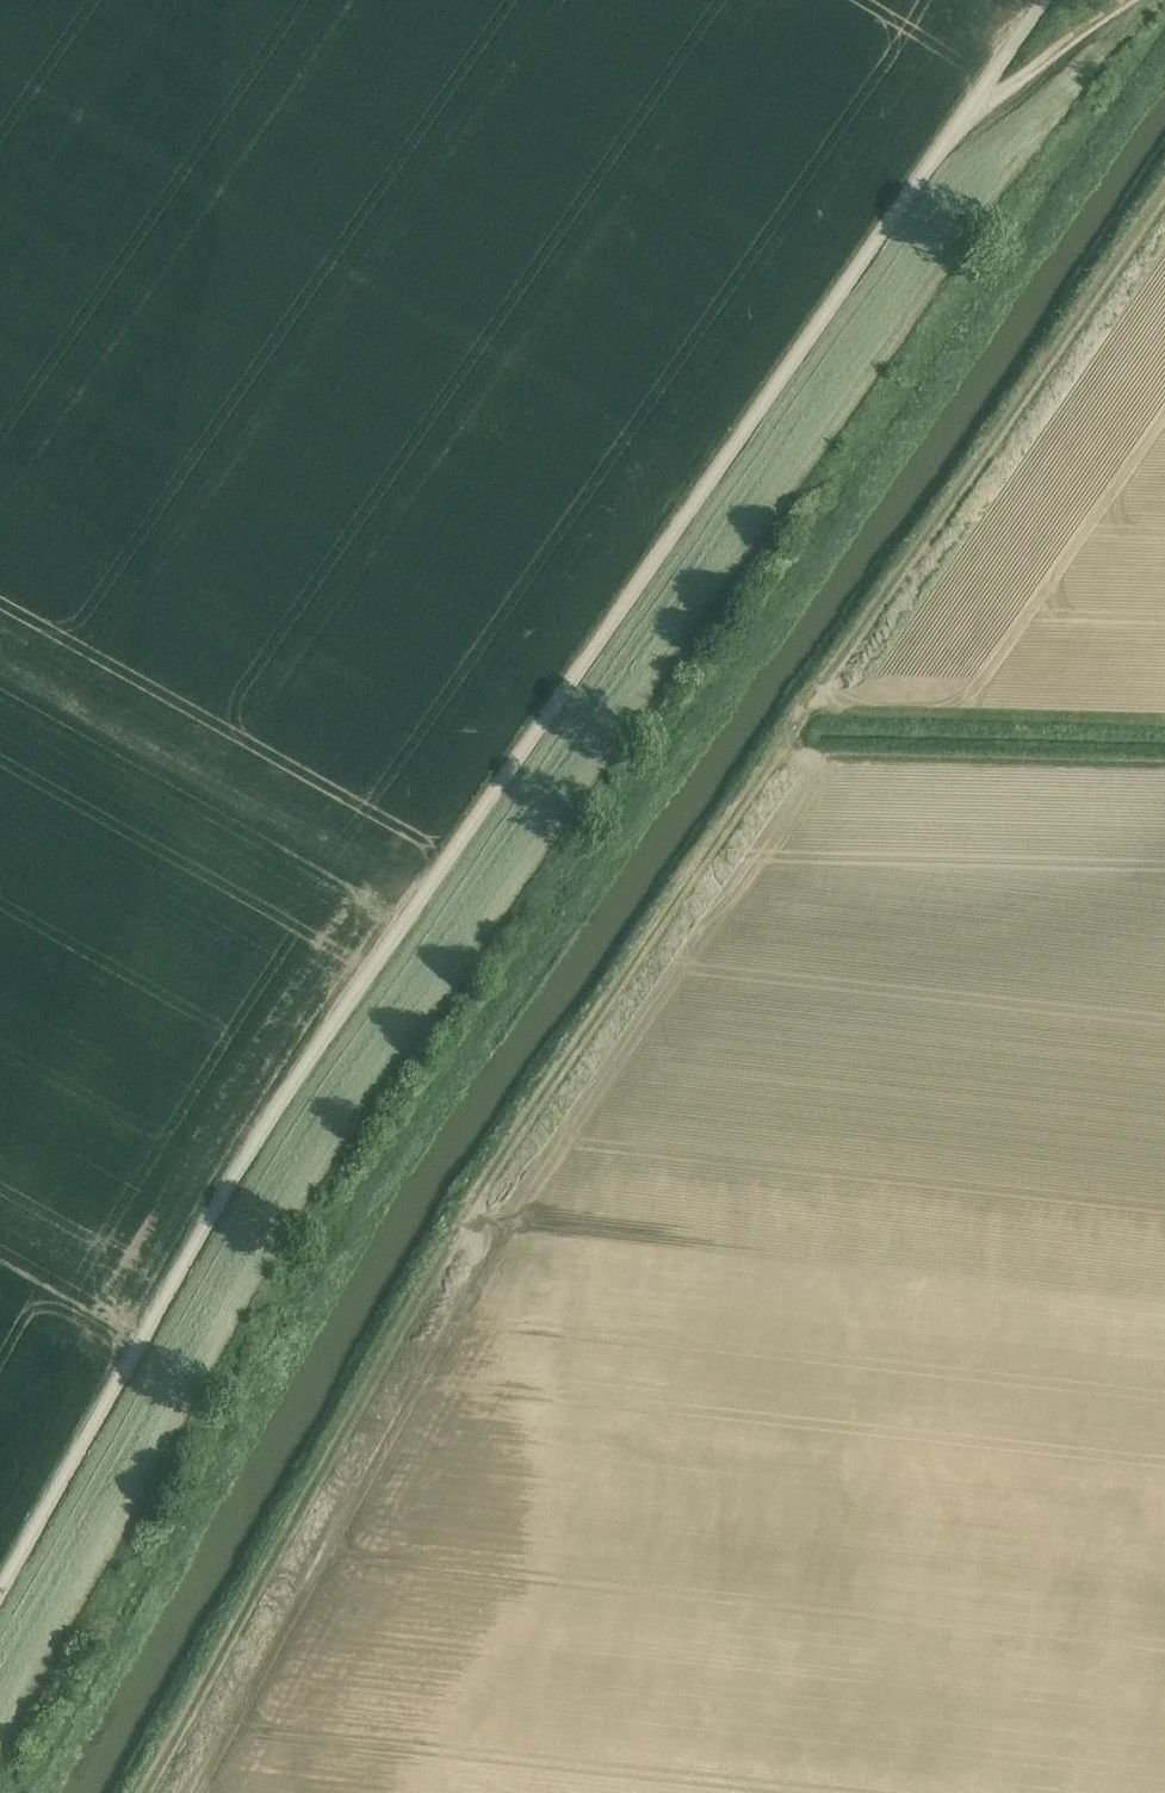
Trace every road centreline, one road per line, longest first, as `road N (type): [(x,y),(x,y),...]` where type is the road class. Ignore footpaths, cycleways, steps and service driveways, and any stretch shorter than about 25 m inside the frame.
road 1 (unclassified): [(0,1589),(255,1138),(1046,0)]
road 2 (track): [(969,114),(1124,0)]

